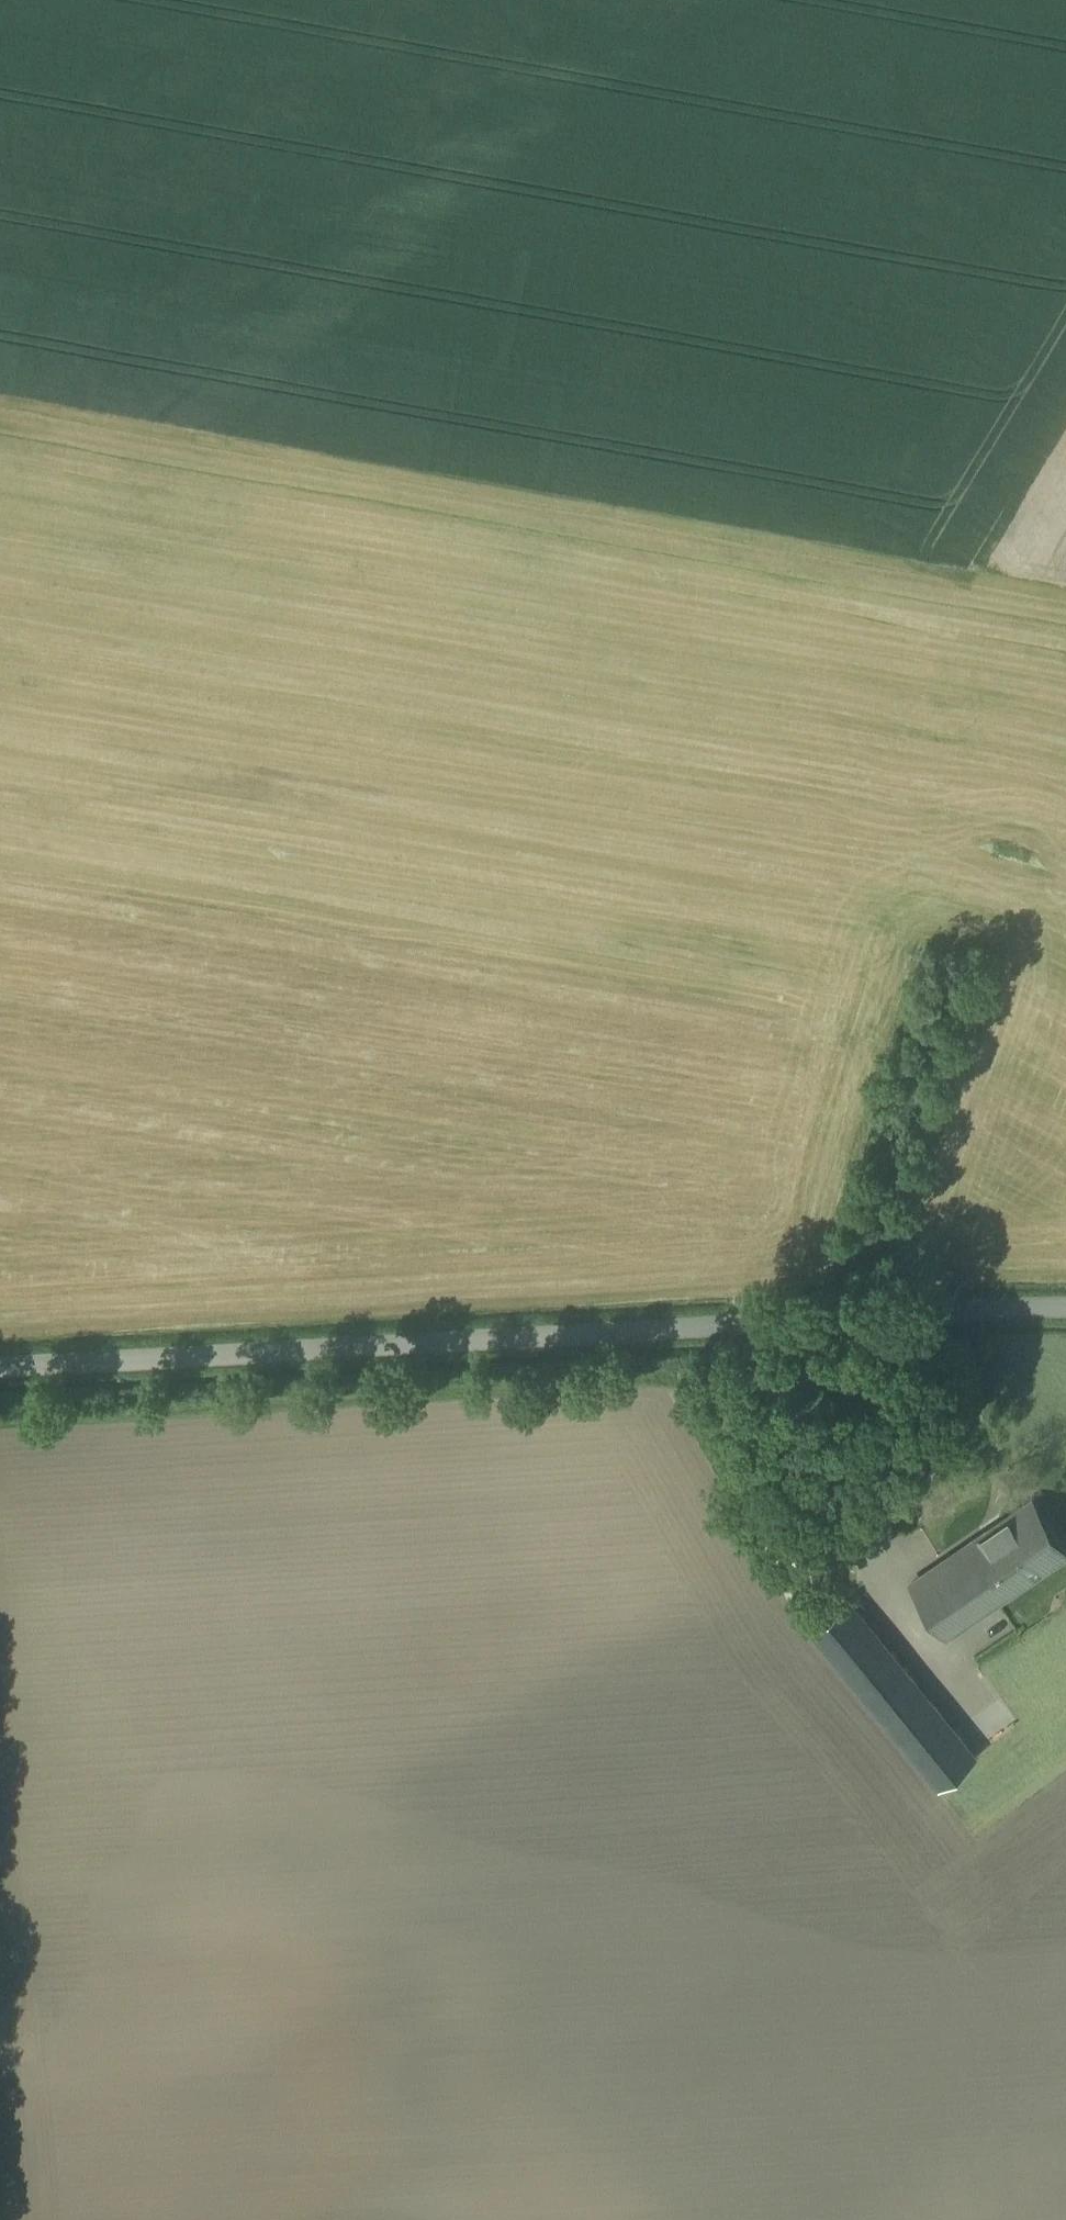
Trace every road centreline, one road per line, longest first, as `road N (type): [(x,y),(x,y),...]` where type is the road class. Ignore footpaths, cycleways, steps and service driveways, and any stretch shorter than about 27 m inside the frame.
road 1 (unclassified): [(1065,1312),(962,1307),(740,1319),(0,1368)]

